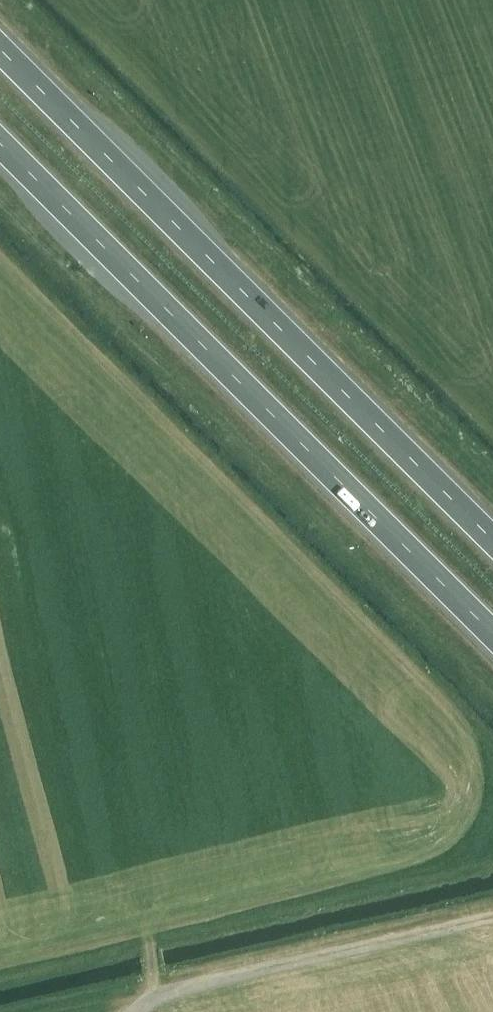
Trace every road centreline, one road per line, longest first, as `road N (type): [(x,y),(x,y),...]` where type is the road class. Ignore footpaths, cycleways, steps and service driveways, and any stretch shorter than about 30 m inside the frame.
road 1 (trunk): [(0,144),(492,635)]
road 2 (trunk): [(492,541),(0,53)]
road 3 (track): [(135,1011),(177,990),(492,914)]

